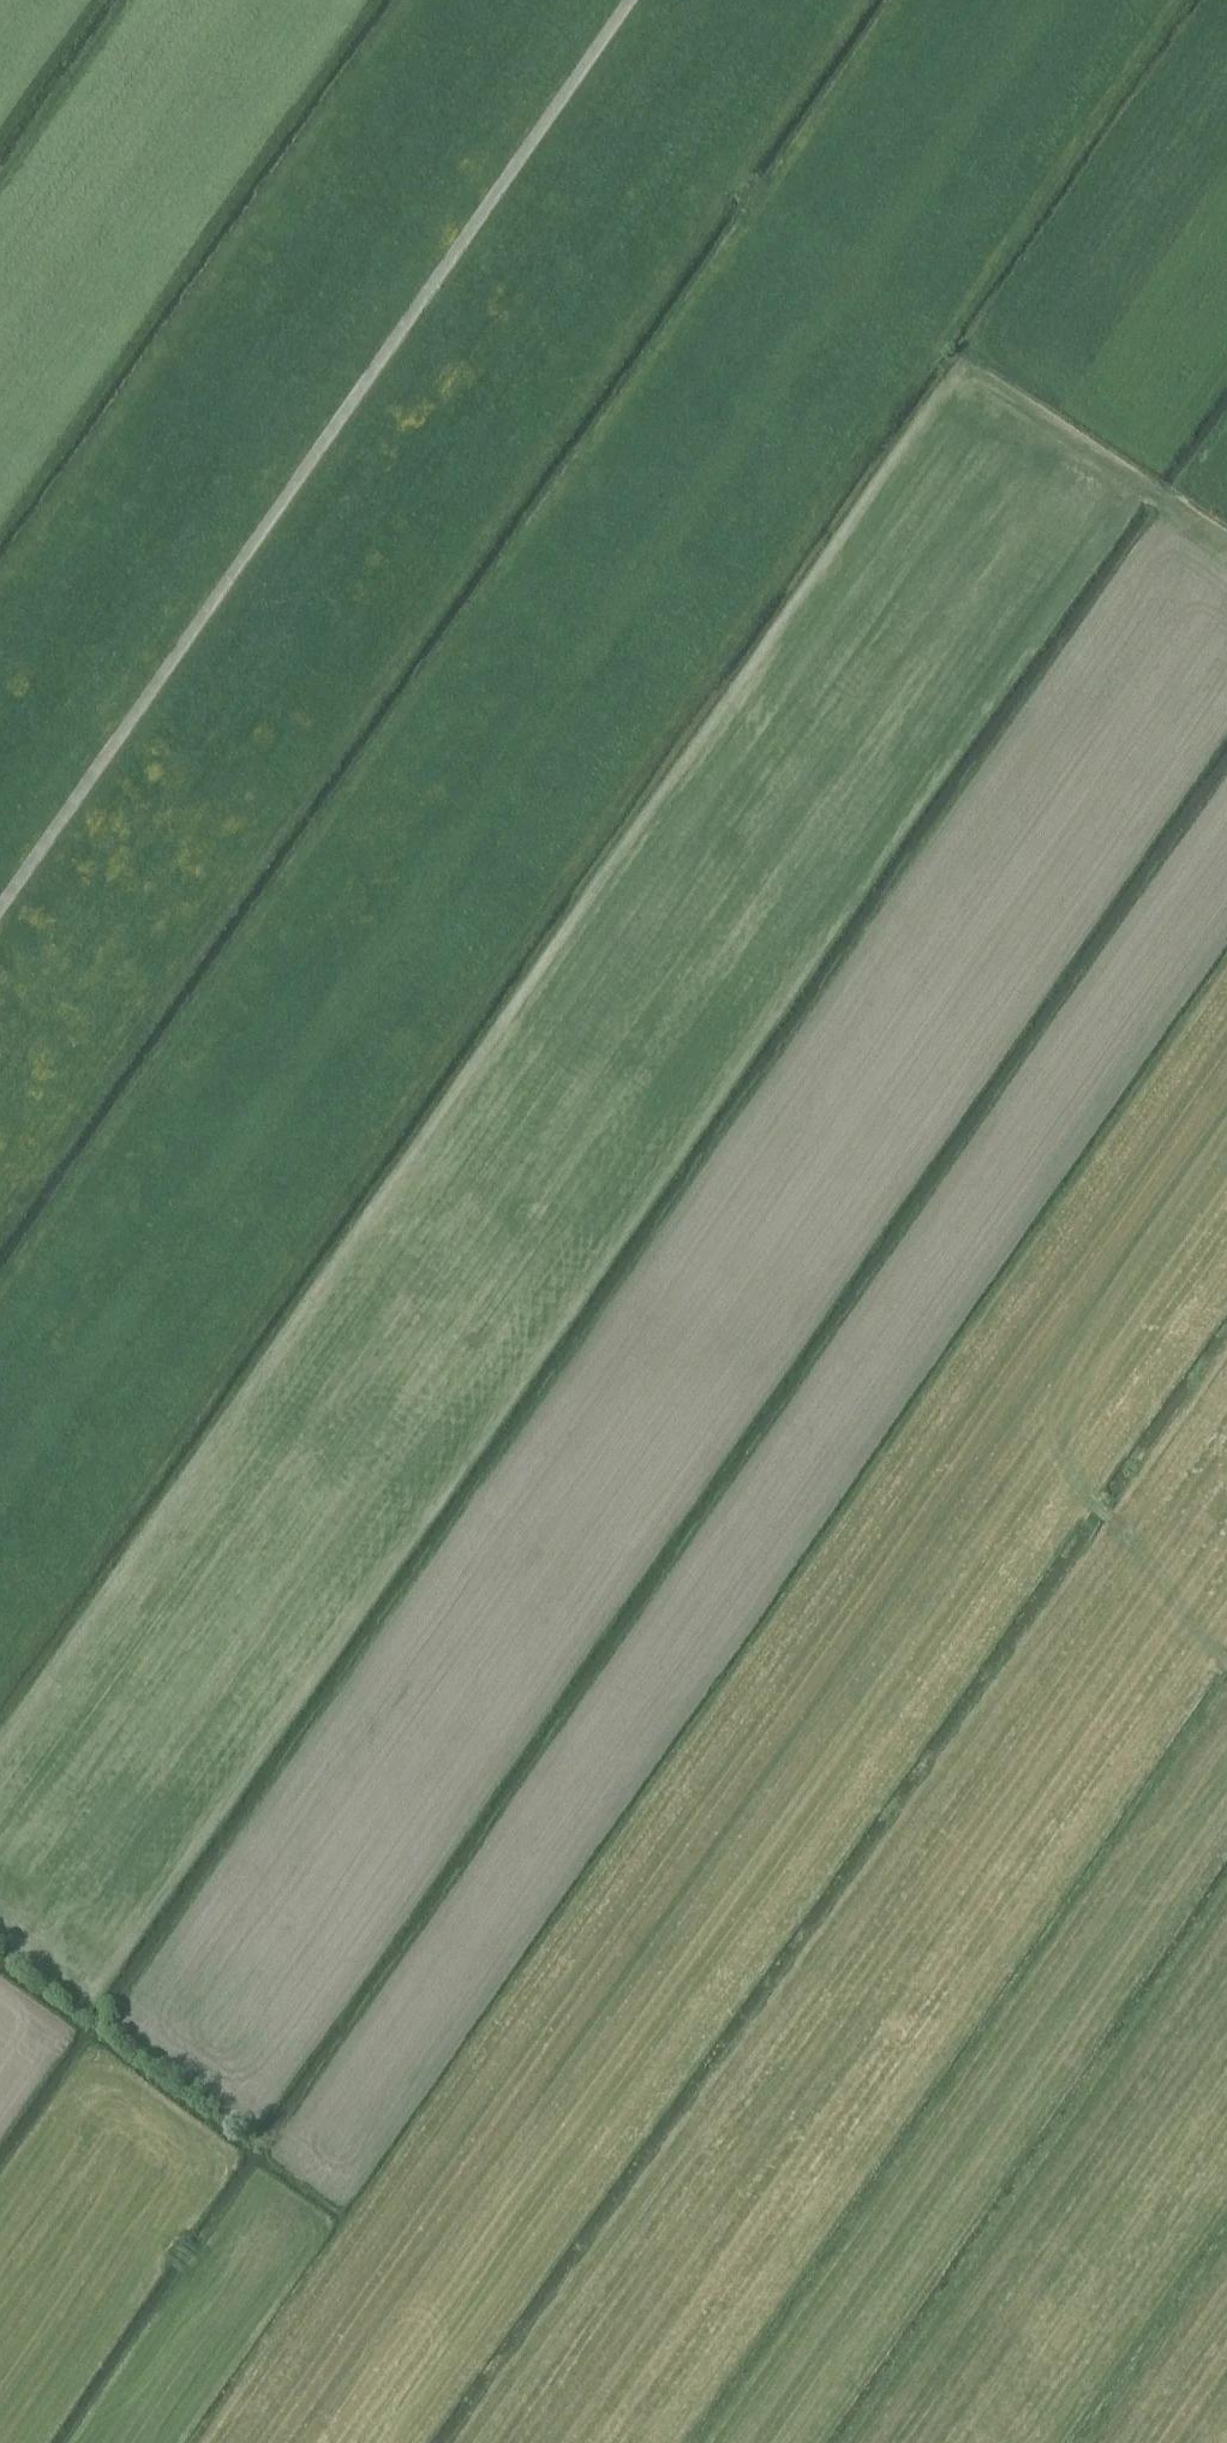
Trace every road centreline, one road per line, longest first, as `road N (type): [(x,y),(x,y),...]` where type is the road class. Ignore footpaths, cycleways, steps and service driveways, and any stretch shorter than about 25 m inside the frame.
road 1 (track): [(631,0),(0,909)]

